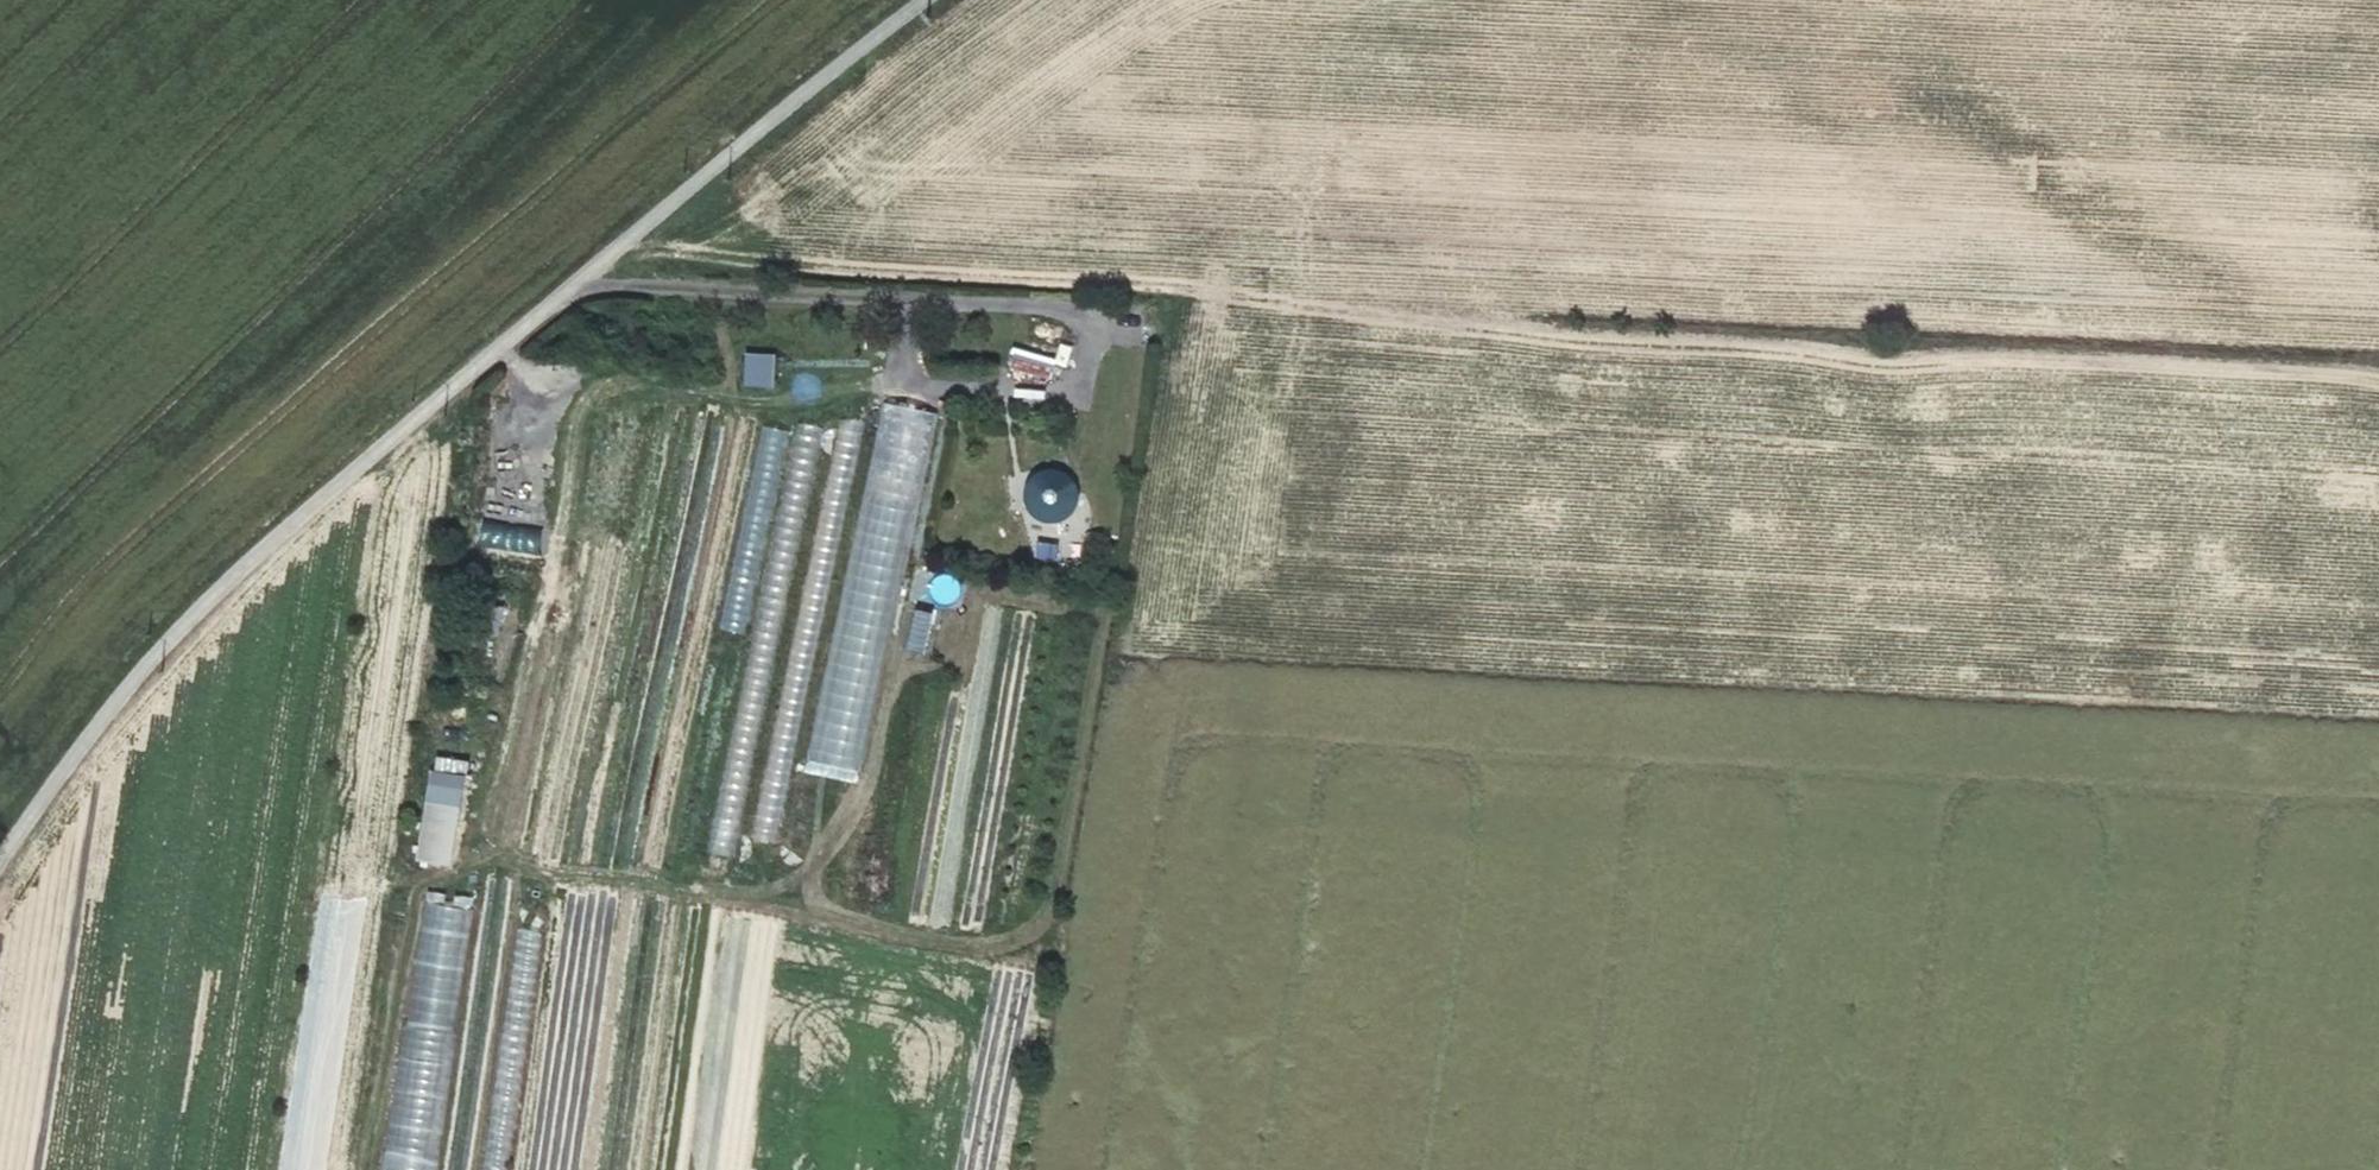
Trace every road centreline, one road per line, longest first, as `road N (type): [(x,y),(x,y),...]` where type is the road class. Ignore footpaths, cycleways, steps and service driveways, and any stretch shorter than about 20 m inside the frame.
road 1 (track): [(574,282),(2378,368)]
road 2 (unclassified): [(0,854),(177,634),(479,358),(931,0)]

